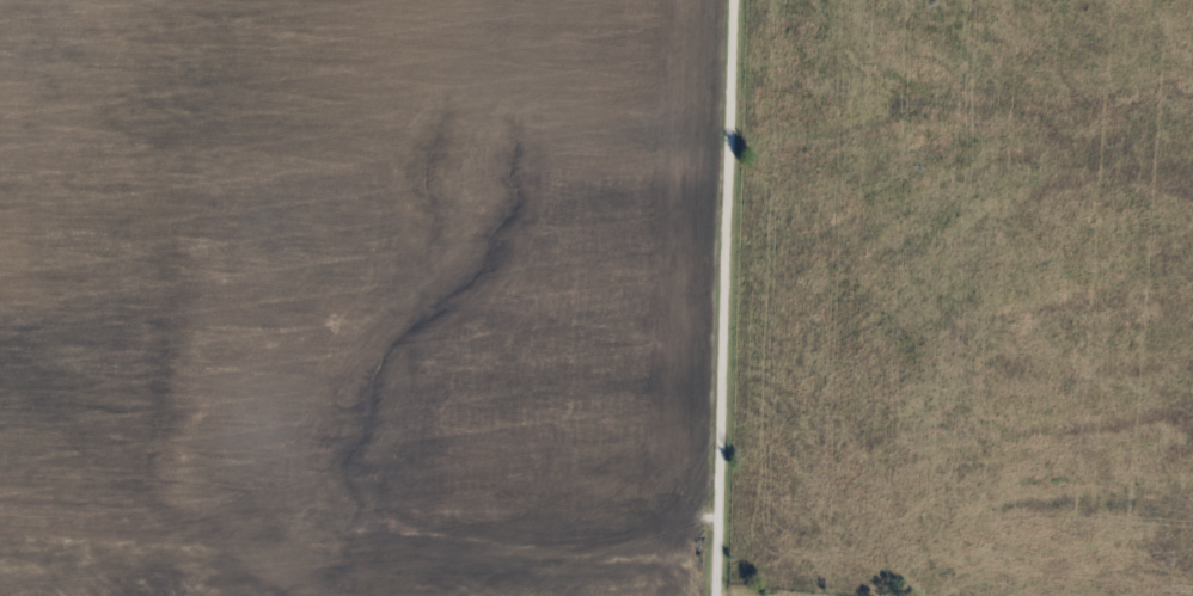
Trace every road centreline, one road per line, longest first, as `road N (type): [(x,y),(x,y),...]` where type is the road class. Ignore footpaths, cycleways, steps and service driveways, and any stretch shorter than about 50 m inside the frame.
road 1 (track): [(711,595),(731,0)]

